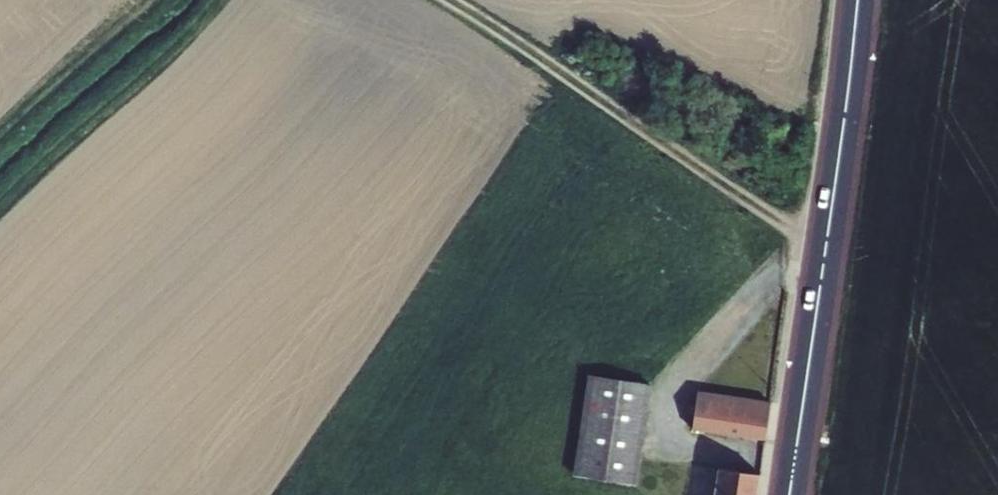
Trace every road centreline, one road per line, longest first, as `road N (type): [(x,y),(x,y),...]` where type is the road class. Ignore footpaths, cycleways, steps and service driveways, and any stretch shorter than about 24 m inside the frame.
road 1 (secondary): [(789,494),(857,0)]

